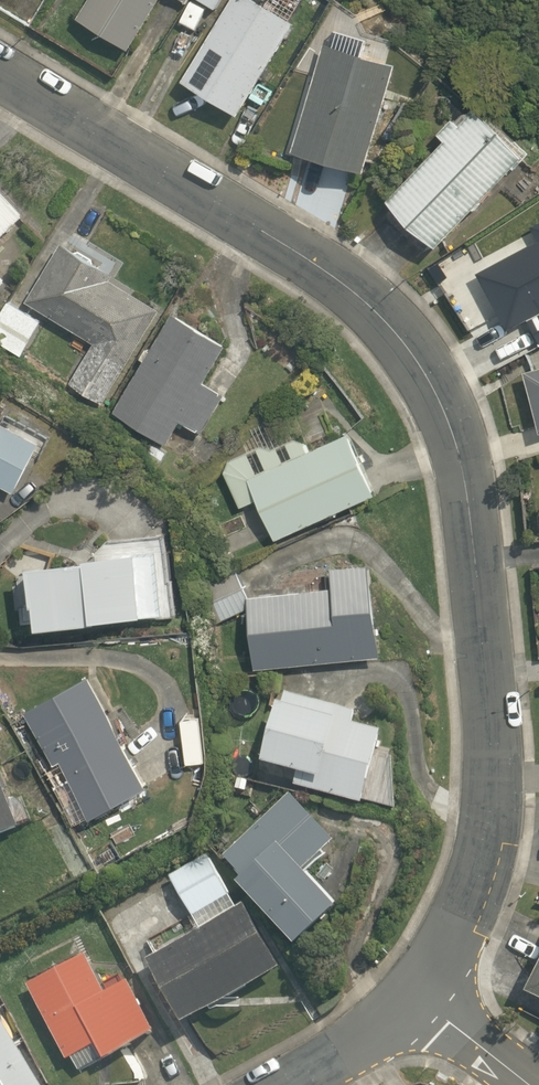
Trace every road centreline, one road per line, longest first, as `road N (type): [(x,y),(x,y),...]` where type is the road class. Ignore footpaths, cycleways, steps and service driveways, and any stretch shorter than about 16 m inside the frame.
road 1 (residential): [(0,74),(335,278),(408,348),(441,403),(470,512),(491,723),(488,830),(463,919),(418,998)]
road 2 (residential): [(287,1084),(418,998)]
road 3 (residential): [(530,1084),(418,998)]

